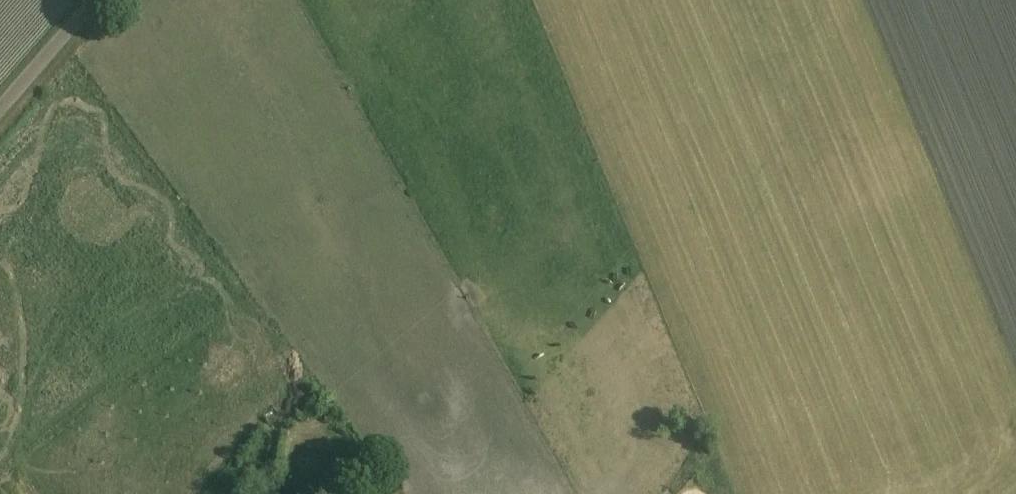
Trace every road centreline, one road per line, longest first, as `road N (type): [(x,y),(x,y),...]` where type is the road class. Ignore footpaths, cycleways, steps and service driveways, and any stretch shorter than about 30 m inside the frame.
road 1 (unclassified): [(0,106),(93,0)]

